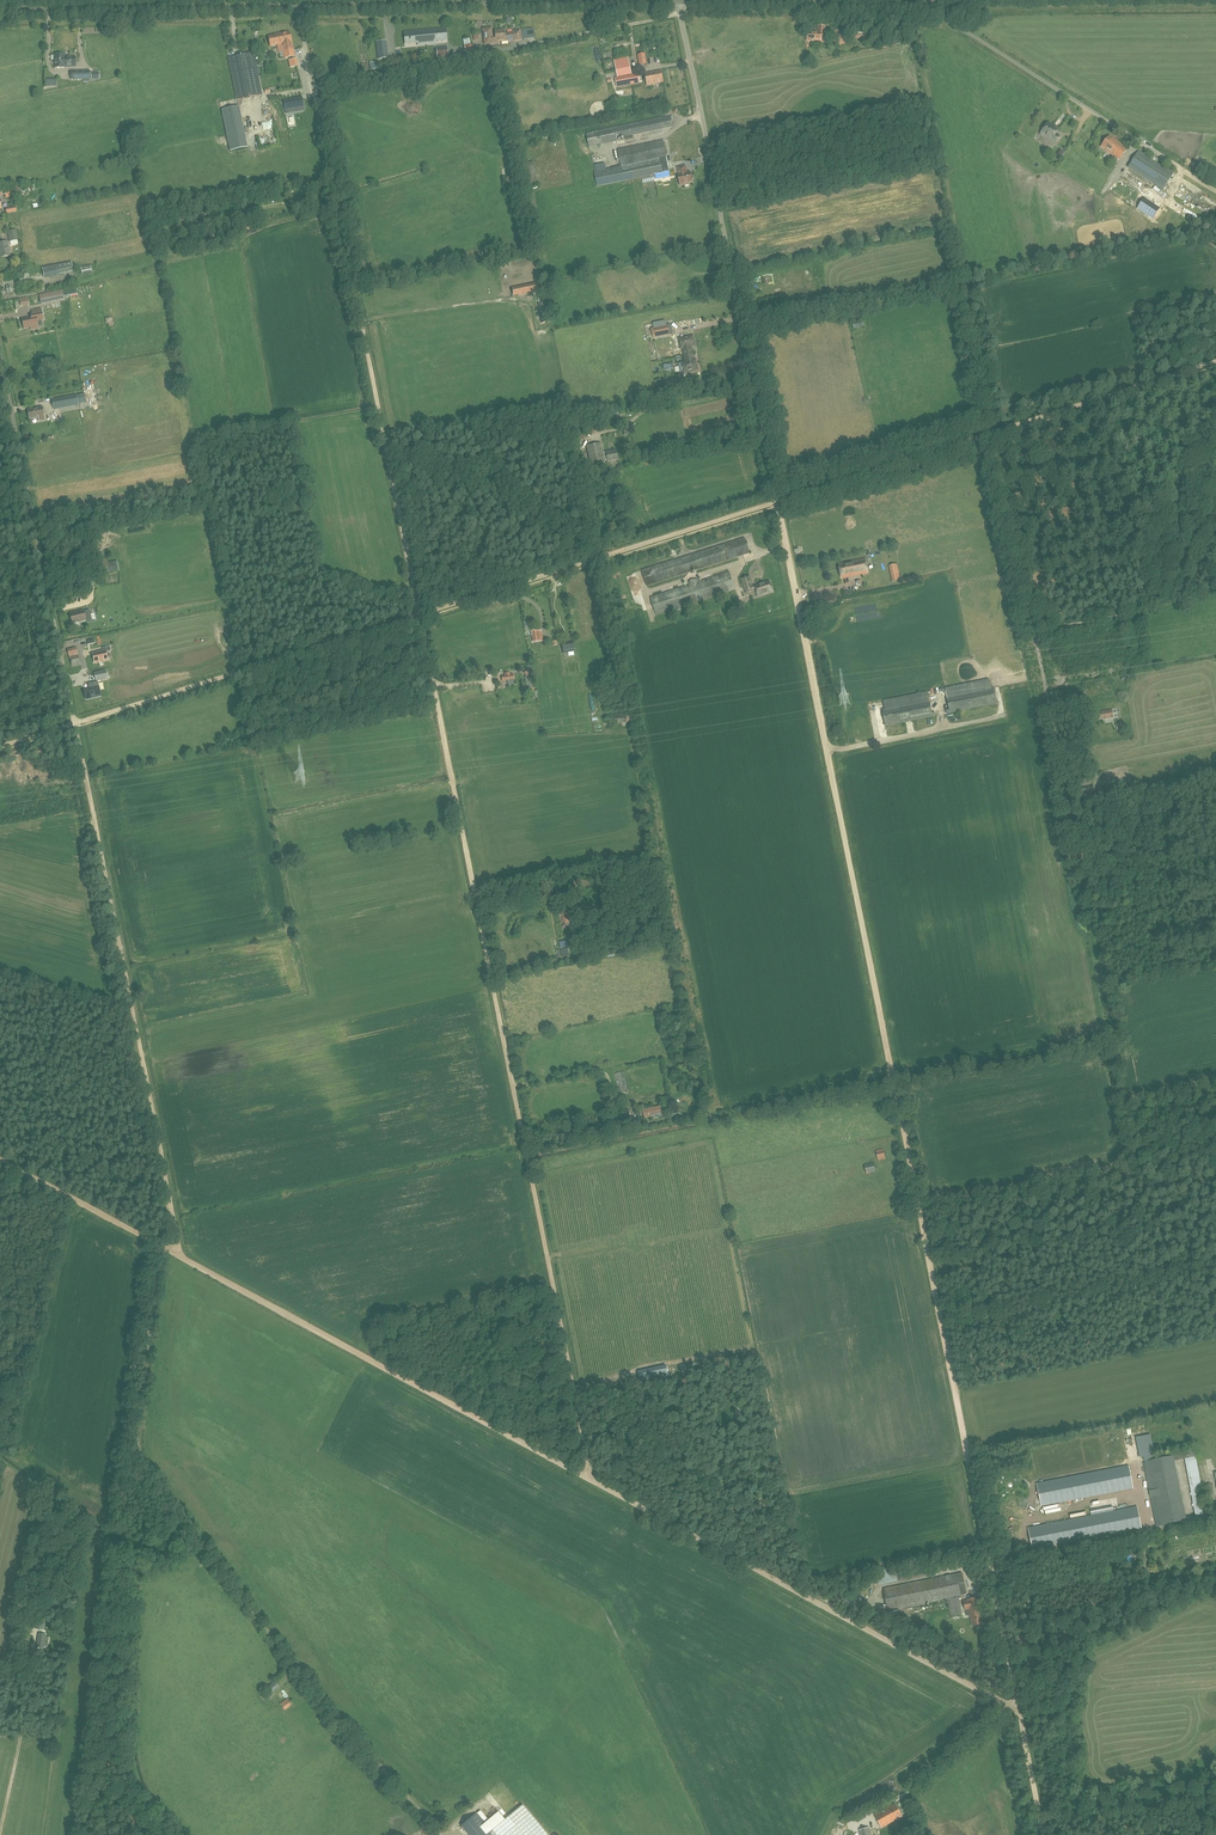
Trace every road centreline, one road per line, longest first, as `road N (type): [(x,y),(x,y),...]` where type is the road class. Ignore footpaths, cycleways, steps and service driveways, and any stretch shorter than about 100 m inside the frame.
road 1 (track): [(1022,1712),(679,1)]
road 2 (track): [(420,617),(593,1478)]
road 3 (track): [(420,614),(1215,360)]
road 4 (track): [(909,0),(1046,690)]
road 5 (track): [(160,1245),(139,1451),(329,1714),(414,1801)]
road 6 (track): [(74,726),(181,1256)]
road 7 (track): [(1022,1712),(593,1478)]
road 8 (track): [(166,1248),(593,1478)]
road 9 (track): [(420,614),(328,151)]
road 10 (tertiary): [(766,0),(299,7)]
road 11 (track): [(0,746),(420,614)]
road 12 (unclassified): [(74,726),(0,353)]
road 13 (track): [(315,88),(681,11)]
road 14 (unclassified): [(1192,173),(948,21),(935,0)]
road 15 (tertiary): [(299,7),(0,12)]
road 16 (track): [(1215,443),(1191,457),(1175,486),(1160,569),(1140,611)]
road 17 (track): [(0,1158),(166,1248)]
road 18 (unclassified): [(299,7),(328,151)]
road 19 (track): [(1047,1834),(1022,1712)]

